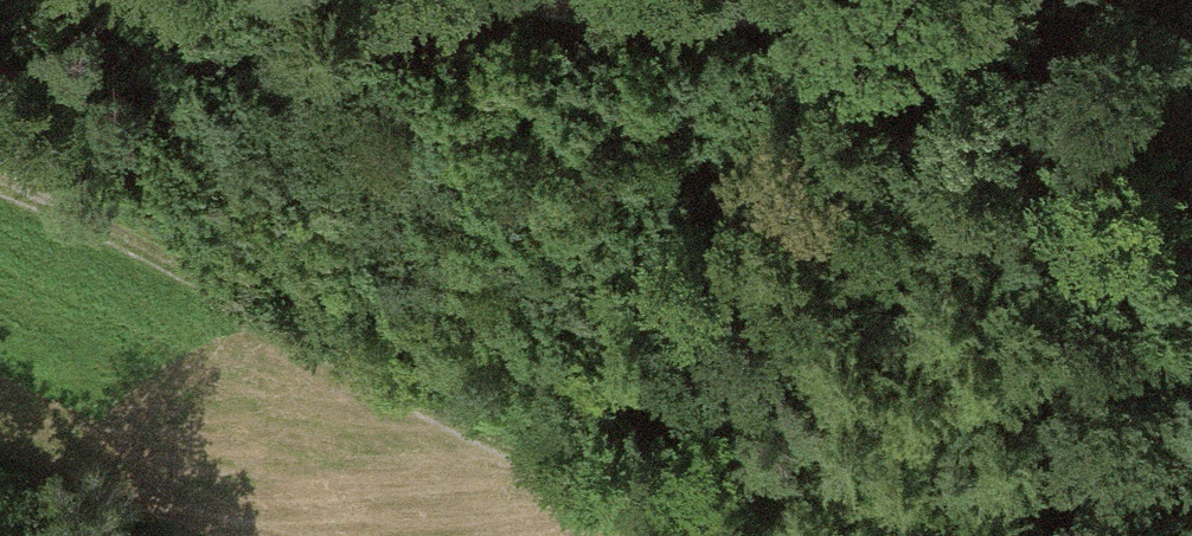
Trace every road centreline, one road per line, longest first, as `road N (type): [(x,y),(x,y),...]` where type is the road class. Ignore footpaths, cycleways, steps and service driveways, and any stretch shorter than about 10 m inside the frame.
road 1 (track): [(0,193),(175,270),(544,467),(714,535)]
road 2 (track): [(841,0),(676,32),(468,0)]

